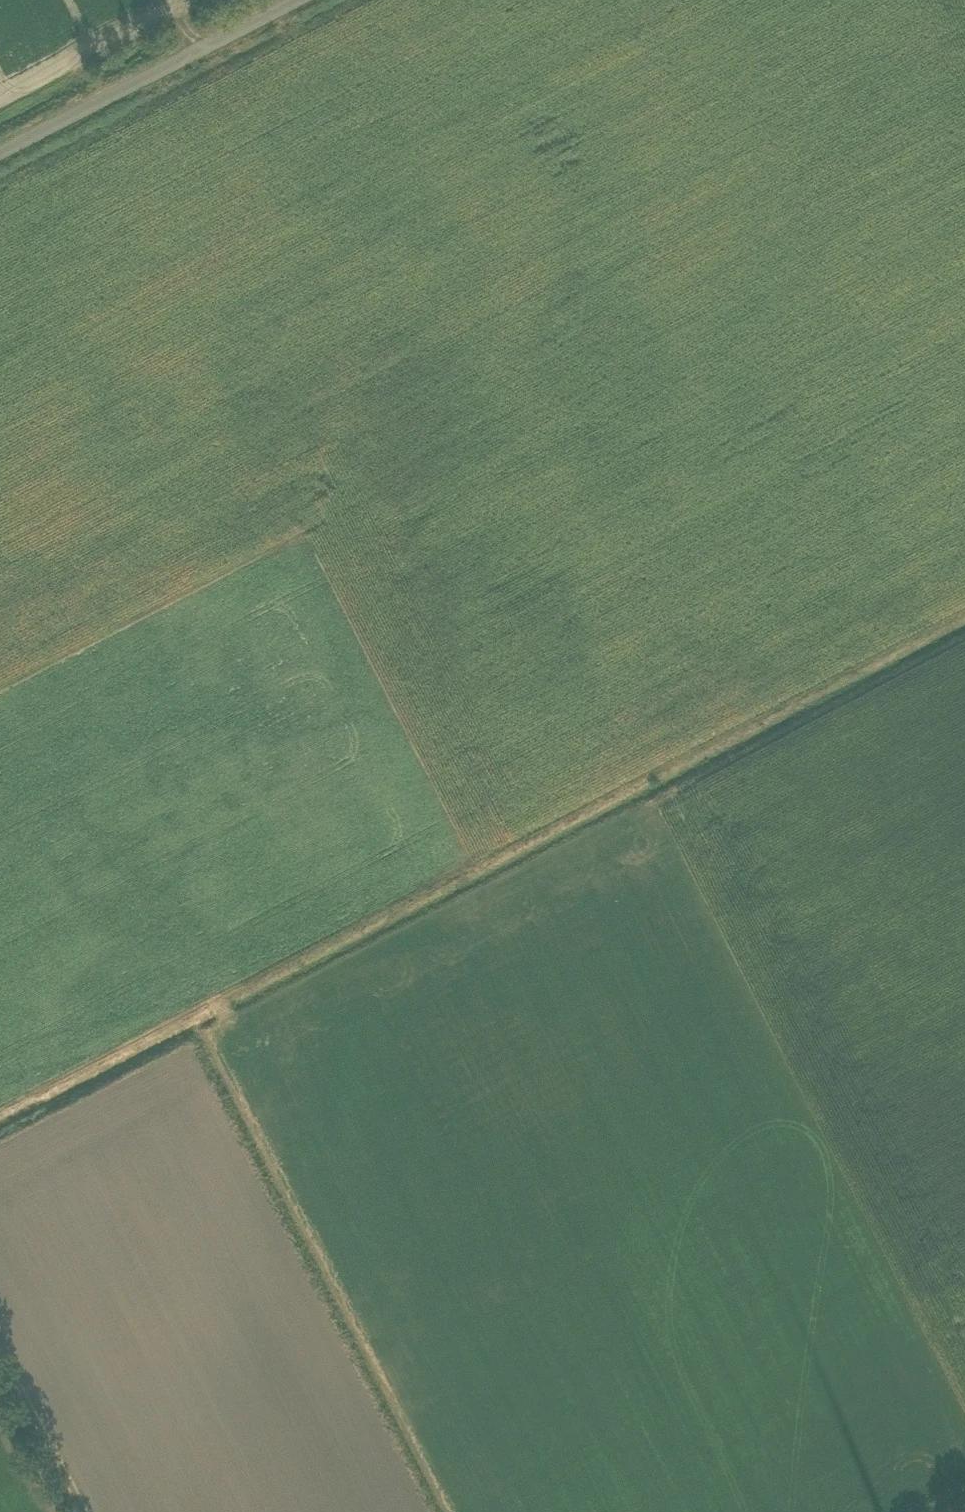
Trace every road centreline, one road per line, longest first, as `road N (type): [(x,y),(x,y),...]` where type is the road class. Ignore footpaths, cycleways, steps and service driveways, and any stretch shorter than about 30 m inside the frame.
road 1 (unclassified): [(0,157),(306,0)]
road 2 (track): [(81,1511),(0,1358)]

